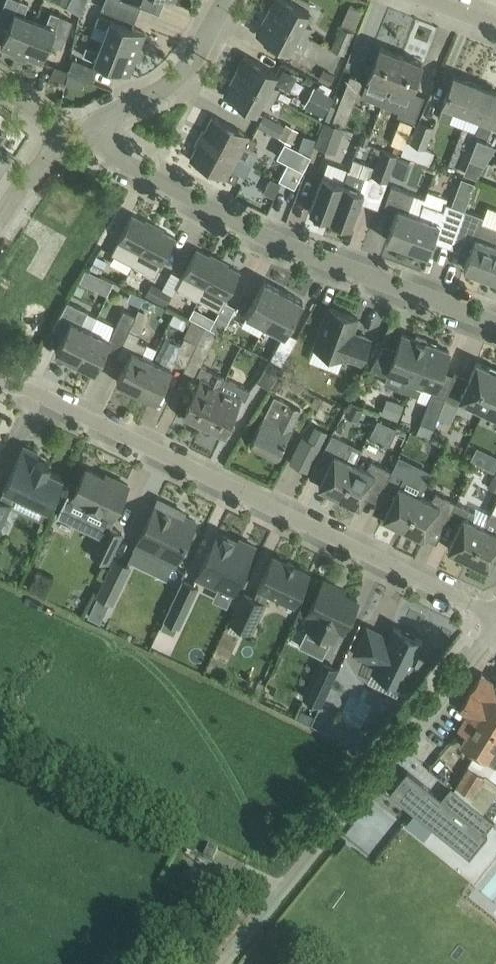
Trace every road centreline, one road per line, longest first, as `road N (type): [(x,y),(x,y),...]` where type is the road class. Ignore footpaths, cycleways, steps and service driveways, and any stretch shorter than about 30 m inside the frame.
road 1 (residential): [(495,614),(0,376)]
road 2 (residential): [(495,320),(278,245),(102,153),(93,131)]
road 3 (unclassified): [(217,963),(495,617)]
road 4 (residential): [(93,131),(187,70),(227,0)]

